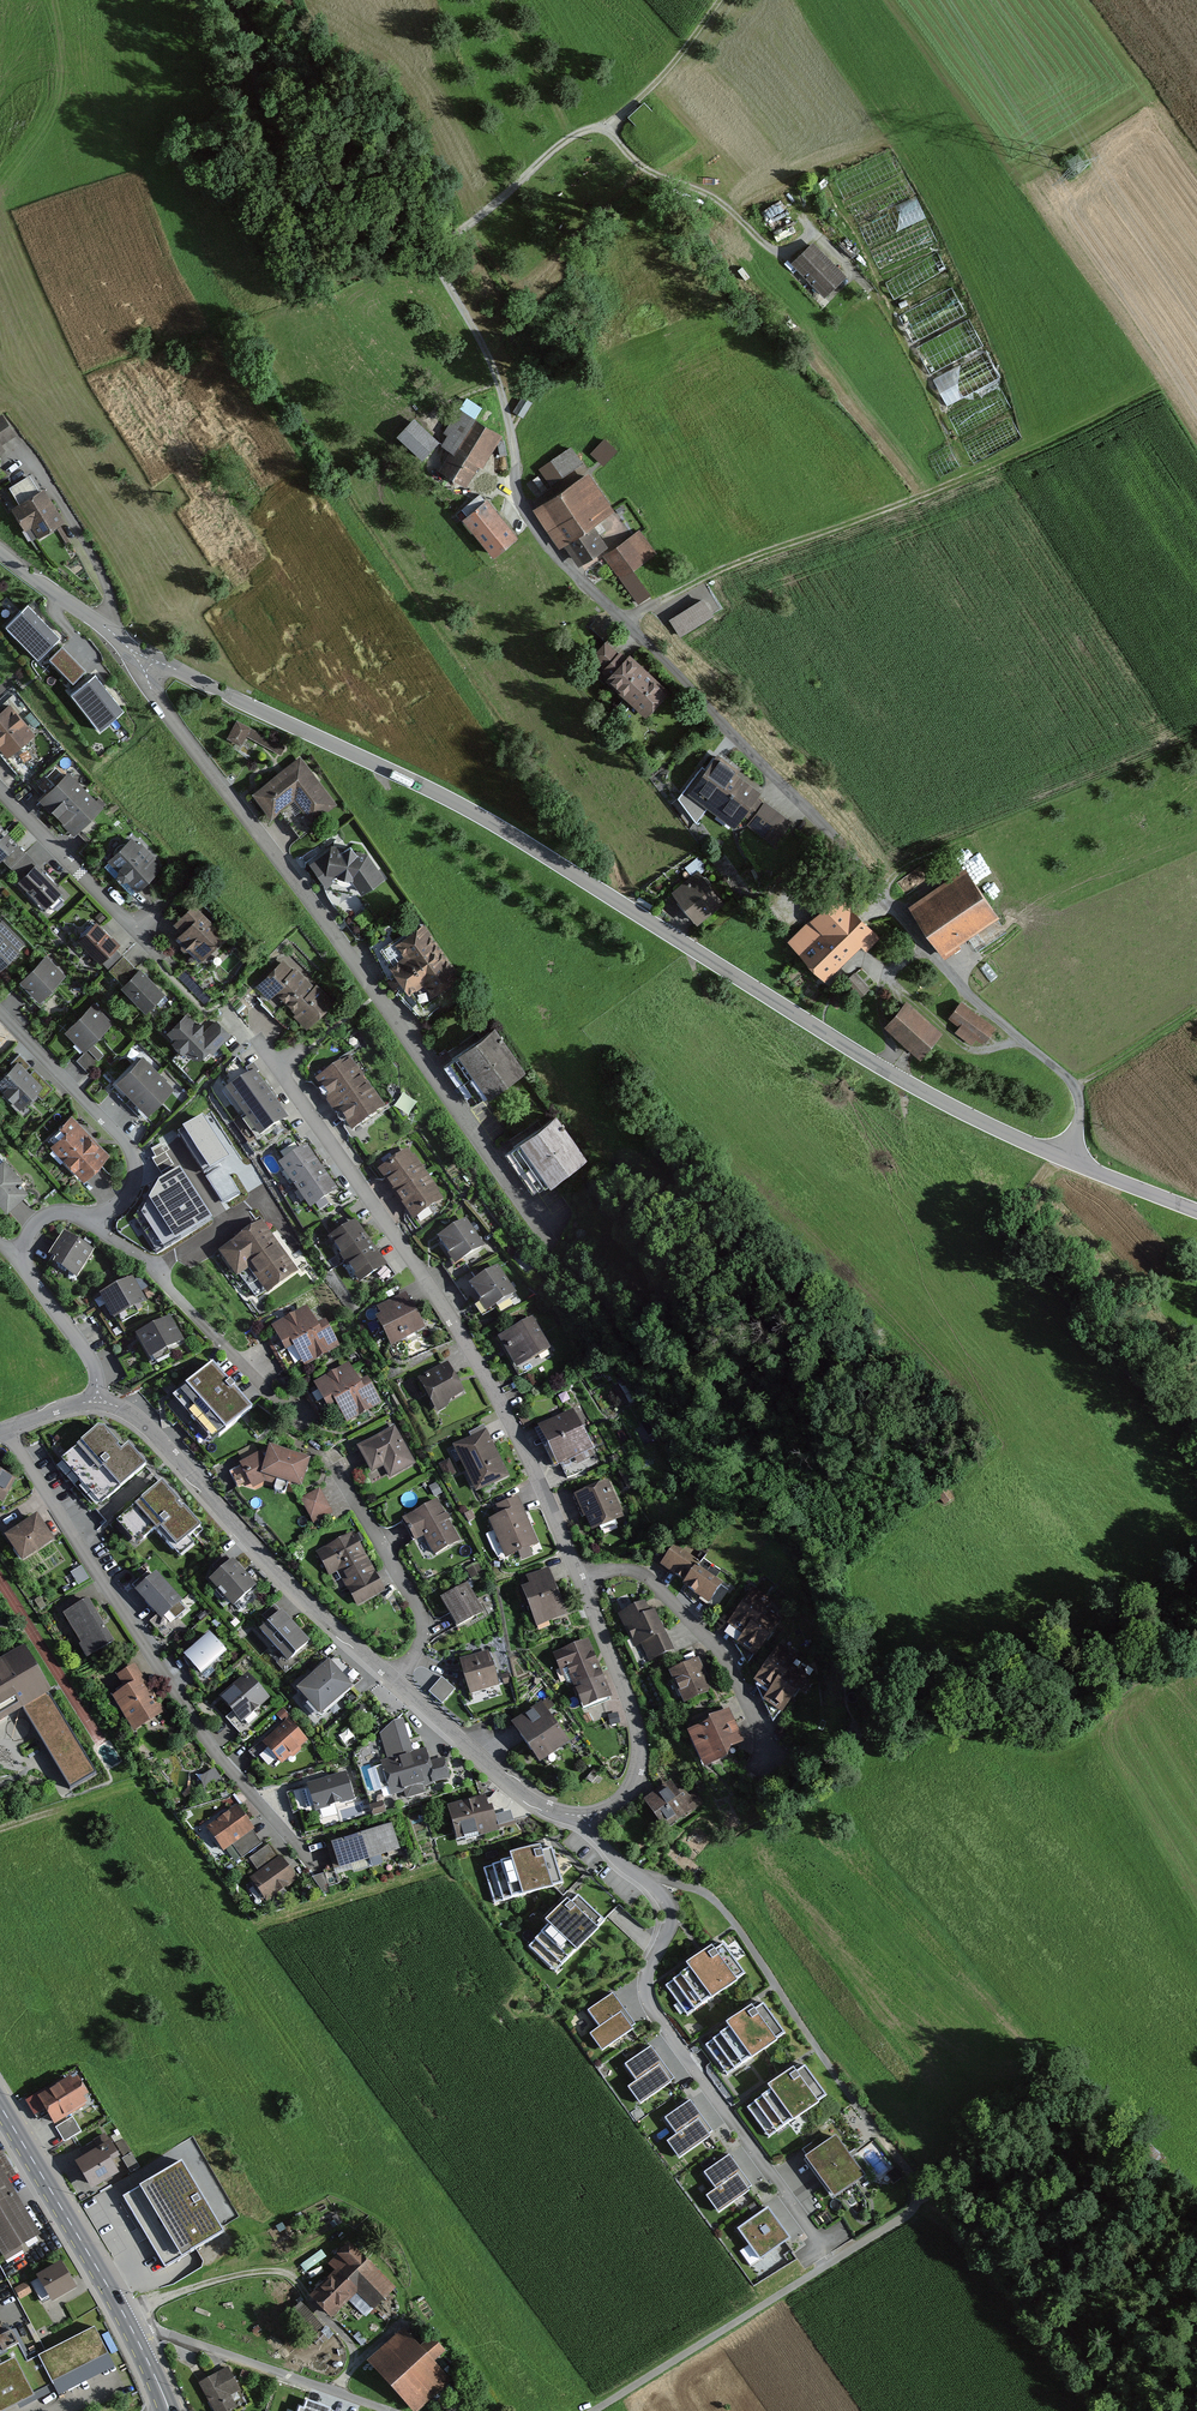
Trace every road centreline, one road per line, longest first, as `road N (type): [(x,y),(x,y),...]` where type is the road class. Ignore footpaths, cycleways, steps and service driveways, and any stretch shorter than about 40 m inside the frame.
road 1 (unclassified): [(116,636),(485,819),(919,1088),(1065,1161)]
road 2 (residential): [(516,489),(568,565),(862,858),(967,992),(1066,1077),(1081,1109),(1065,1161)]
road 3 (residential): [(591,2410),(915,2203),(906,2170),(729,1916),(709,1897),(646,1883)]
road 4 (residential): [(562,1256),(116,636)]
road 5 (track): [(721,0),(668,72),(617,121),(568,140),(429,263),(267,114),(237,65),(217,0)]
road 6 (residential): [(255,1041),(447,1312),(583,1583)]
road 7 (residential): [(313,1863),(202,1733),(6,1428)]
road 8 (residential): [(823,2244),(653,2012),(647,1981),(671,1916),(646,1883)]
road 9 (track): [(1011,460),(738,565),(627,623)]
road 10 (residential): [(397,1682),(287,1584),(138,1418),(98,1402)]
road 11 (track): [(334,2392),(356,2358),(295,2280),(257,2273),(123,2315)]
road 12 (residential): [(294,1423),(157,1273),(87,1222)]
road 13 (residential): [(0,1015),(133,1157),(124,1201),(87,1222)]
road 14 (residential): [(766,1751),(735,1677),(655,1587),(615,1570),(583,1583)]
road 15 (primary): [(136,2340),(0,2105)]
road 16 (residential): [(583,1583),(633,1710),(639,1748),(629,1792),(585,1815)]
road 17 (residential): [(136,2340),(160,2333),(390,2410)]
road 18 (residential): [(0,789),(181,978)]
road 19 (track): [(516,489),(494,384),(429,263)]
road 20 (residential): [(336,1472),(419,1615),(421,1639),(397,1682)]
road 21 (residential): [(585,1815),(530,1798),(397,1682)]
road 22 (track): [(784,258),(718,203),(638,163),(605,128)]
road 23 (residential): [(34,466),(106,585),(116,636)]
road 24 (track): [(689,1389),(562,1256)]
road 25 (residential): [(98,1402),(92,1363),(21,1264)]
road 26 (unclassified): [(0,551),(116,636)]
road 27 (unclassified): [(1065,1161),(1196,1213)]

